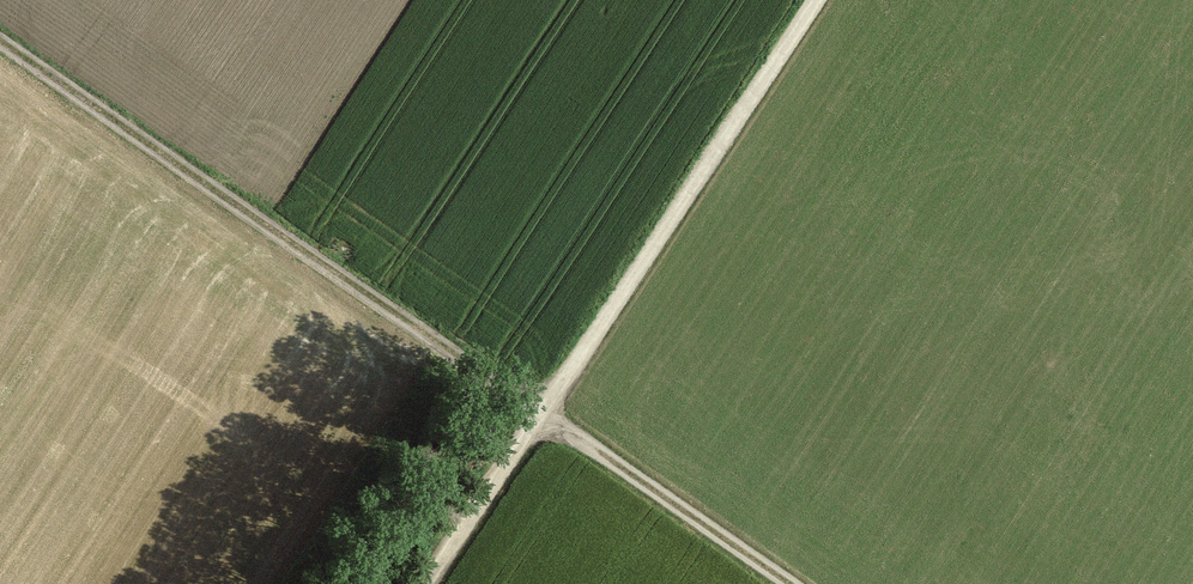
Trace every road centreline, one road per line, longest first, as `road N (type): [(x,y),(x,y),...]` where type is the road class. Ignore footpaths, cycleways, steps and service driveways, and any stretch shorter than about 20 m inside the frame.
road 1 (track): [(795,583),(0,39)]
road 2 (track): [(810,0),(425,583)]

